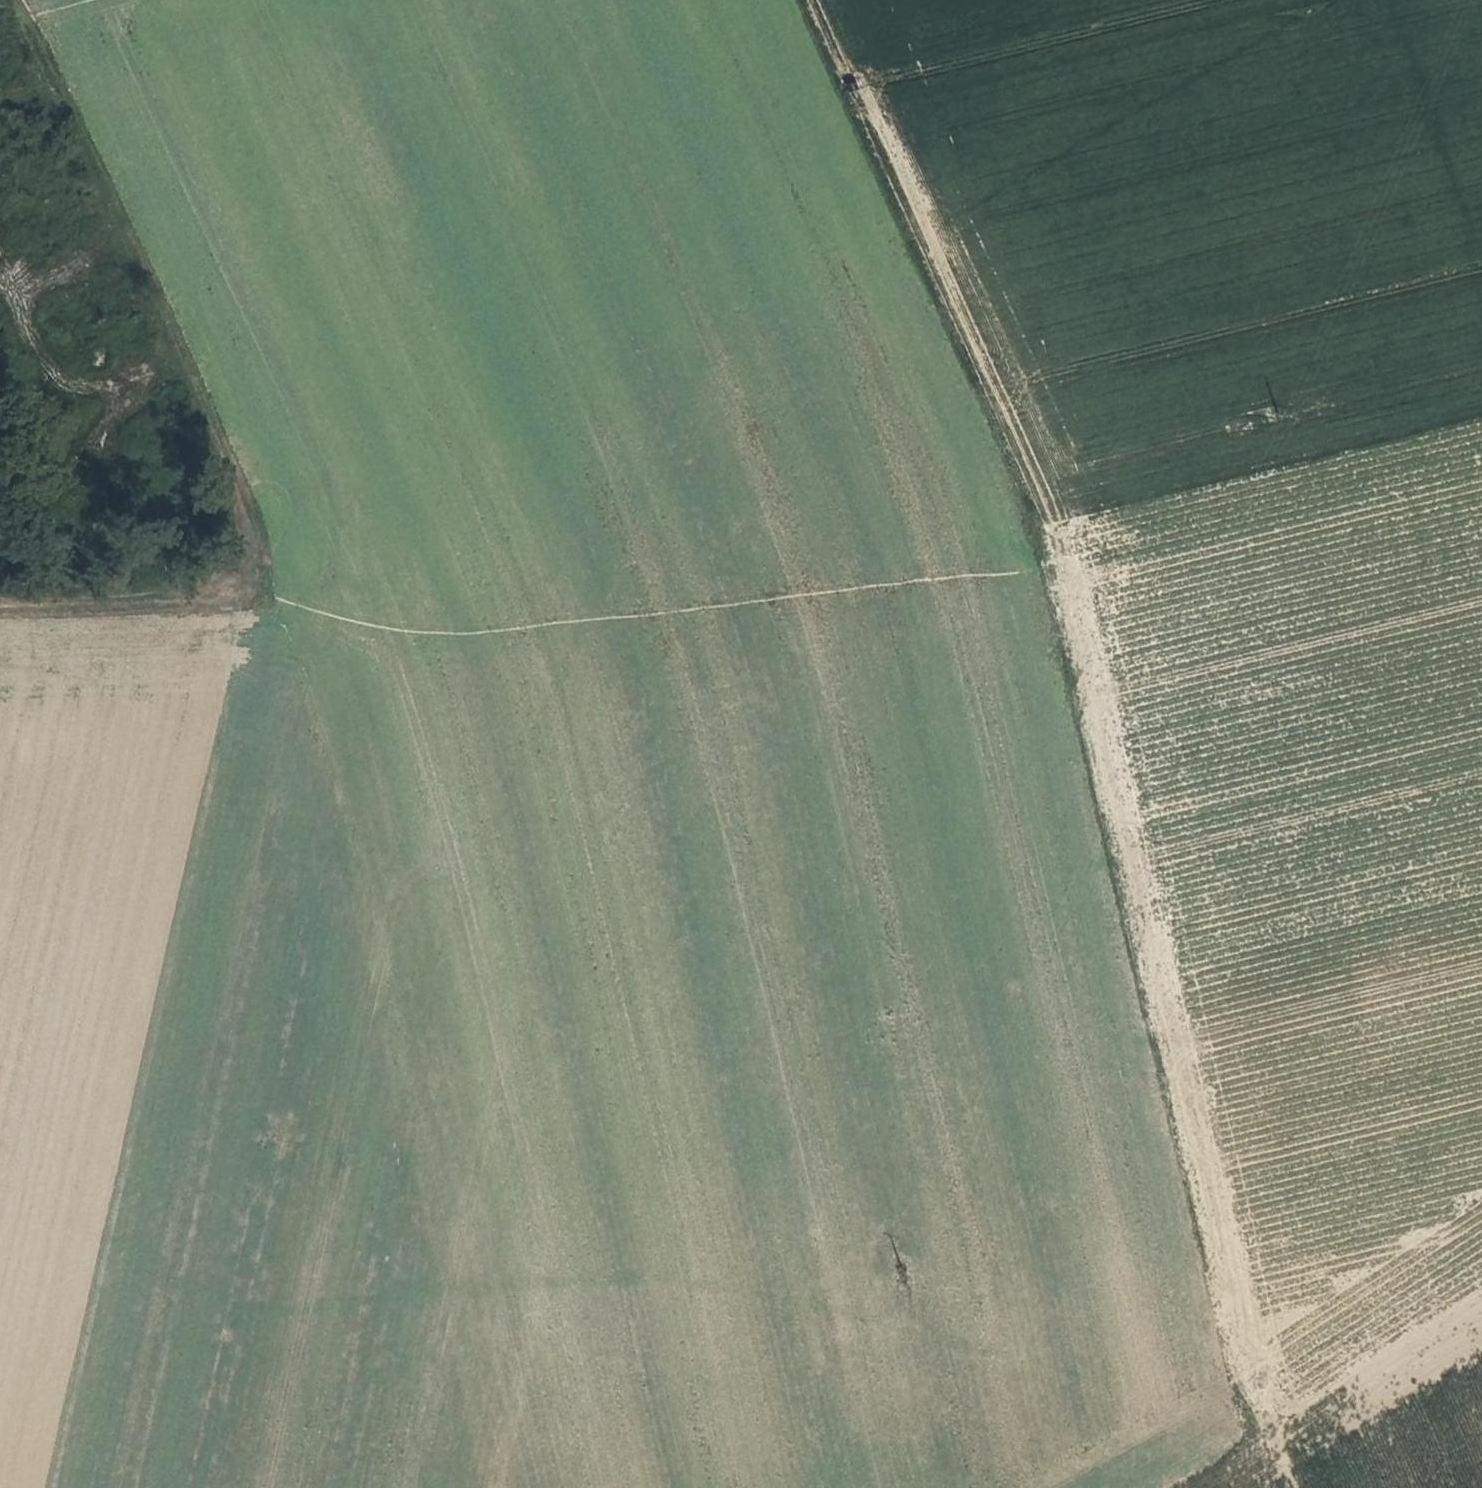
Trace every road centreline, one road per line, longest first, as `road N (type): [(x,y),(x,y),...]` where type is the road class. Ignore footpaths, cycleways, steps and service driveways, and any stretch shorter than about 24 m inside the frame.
road 1 (track): [(0,604),(125,600)]

